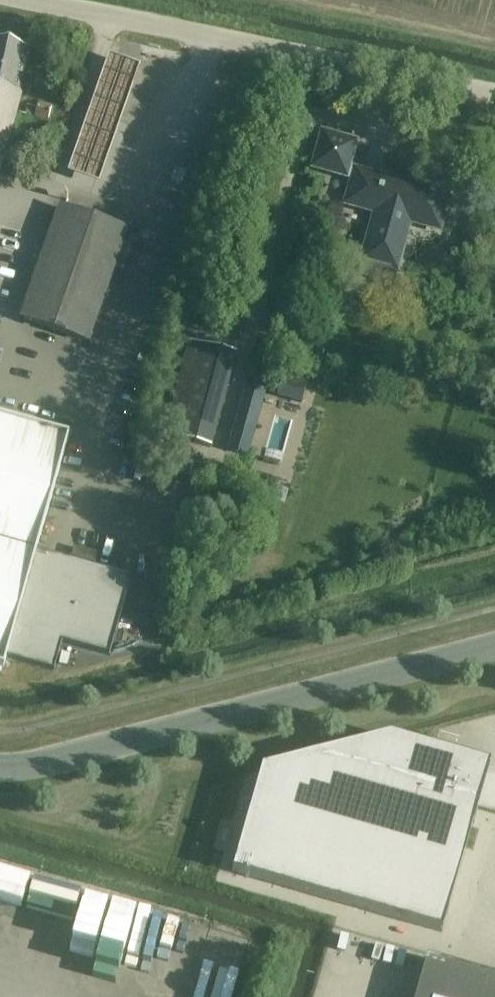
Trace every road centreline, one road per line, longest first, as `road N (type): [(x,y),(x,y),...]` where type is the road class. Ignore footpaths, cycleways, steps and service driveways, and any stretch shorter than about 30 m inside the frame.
road 1 (unclassified): [(0,768),(494,649)]
road 2 (unclassified): [(494,96),(23,0)]

